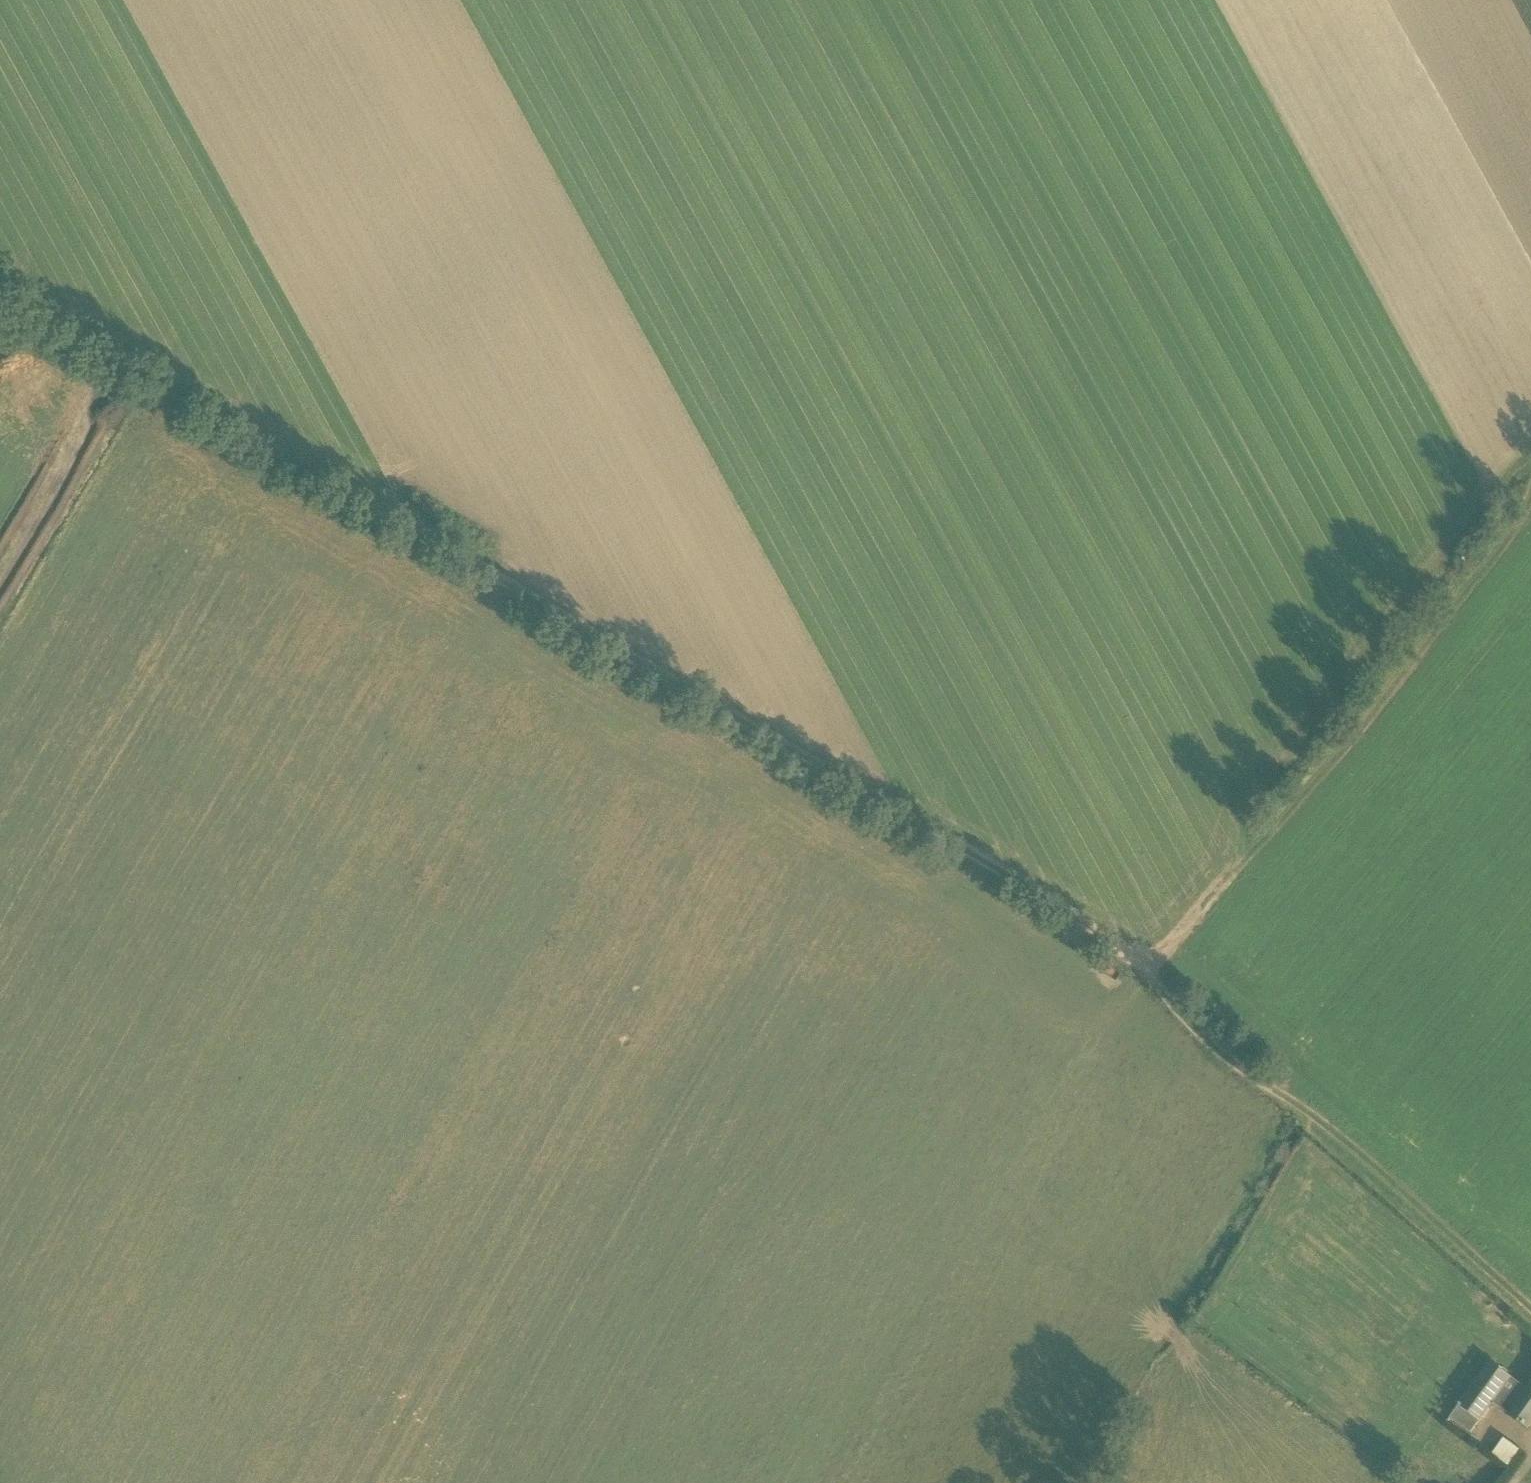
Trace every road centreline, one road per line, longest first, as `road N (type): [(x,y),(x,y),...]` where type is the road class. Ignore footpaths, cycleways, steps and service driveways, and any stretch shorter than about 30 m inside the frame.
road 1 (track): [(0,296),(1102,929),(1198,1027),(1473,1243),(1530,1301)]
road 2 (track): [(1530,509),(1410,669),(1149,973)]

